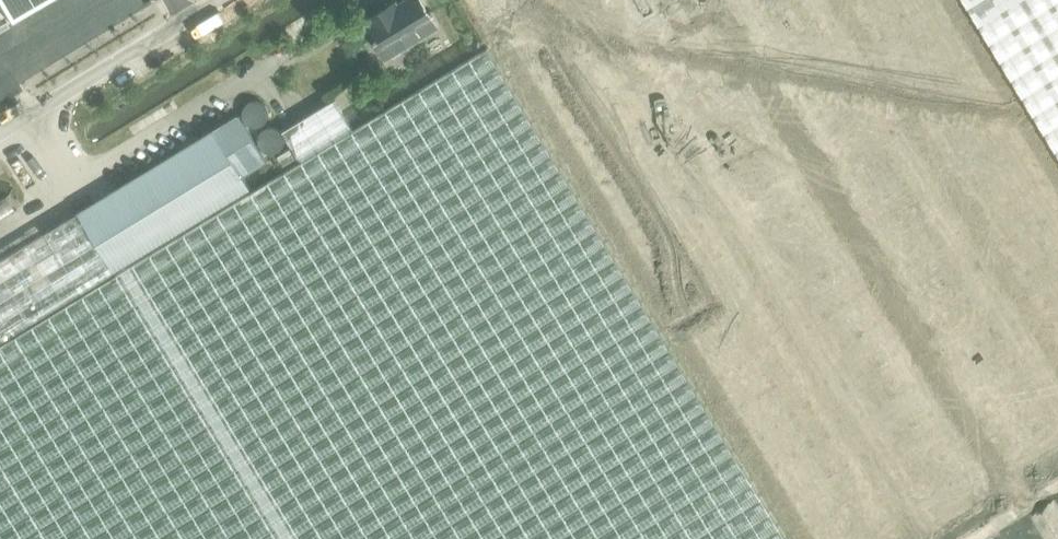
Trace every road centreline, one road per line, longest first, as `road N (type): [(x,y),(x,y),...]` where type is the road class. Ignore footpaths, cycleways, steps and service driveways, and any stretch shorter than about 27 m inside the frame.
road 1 (unclassified): [(217,0),(0,137)]

